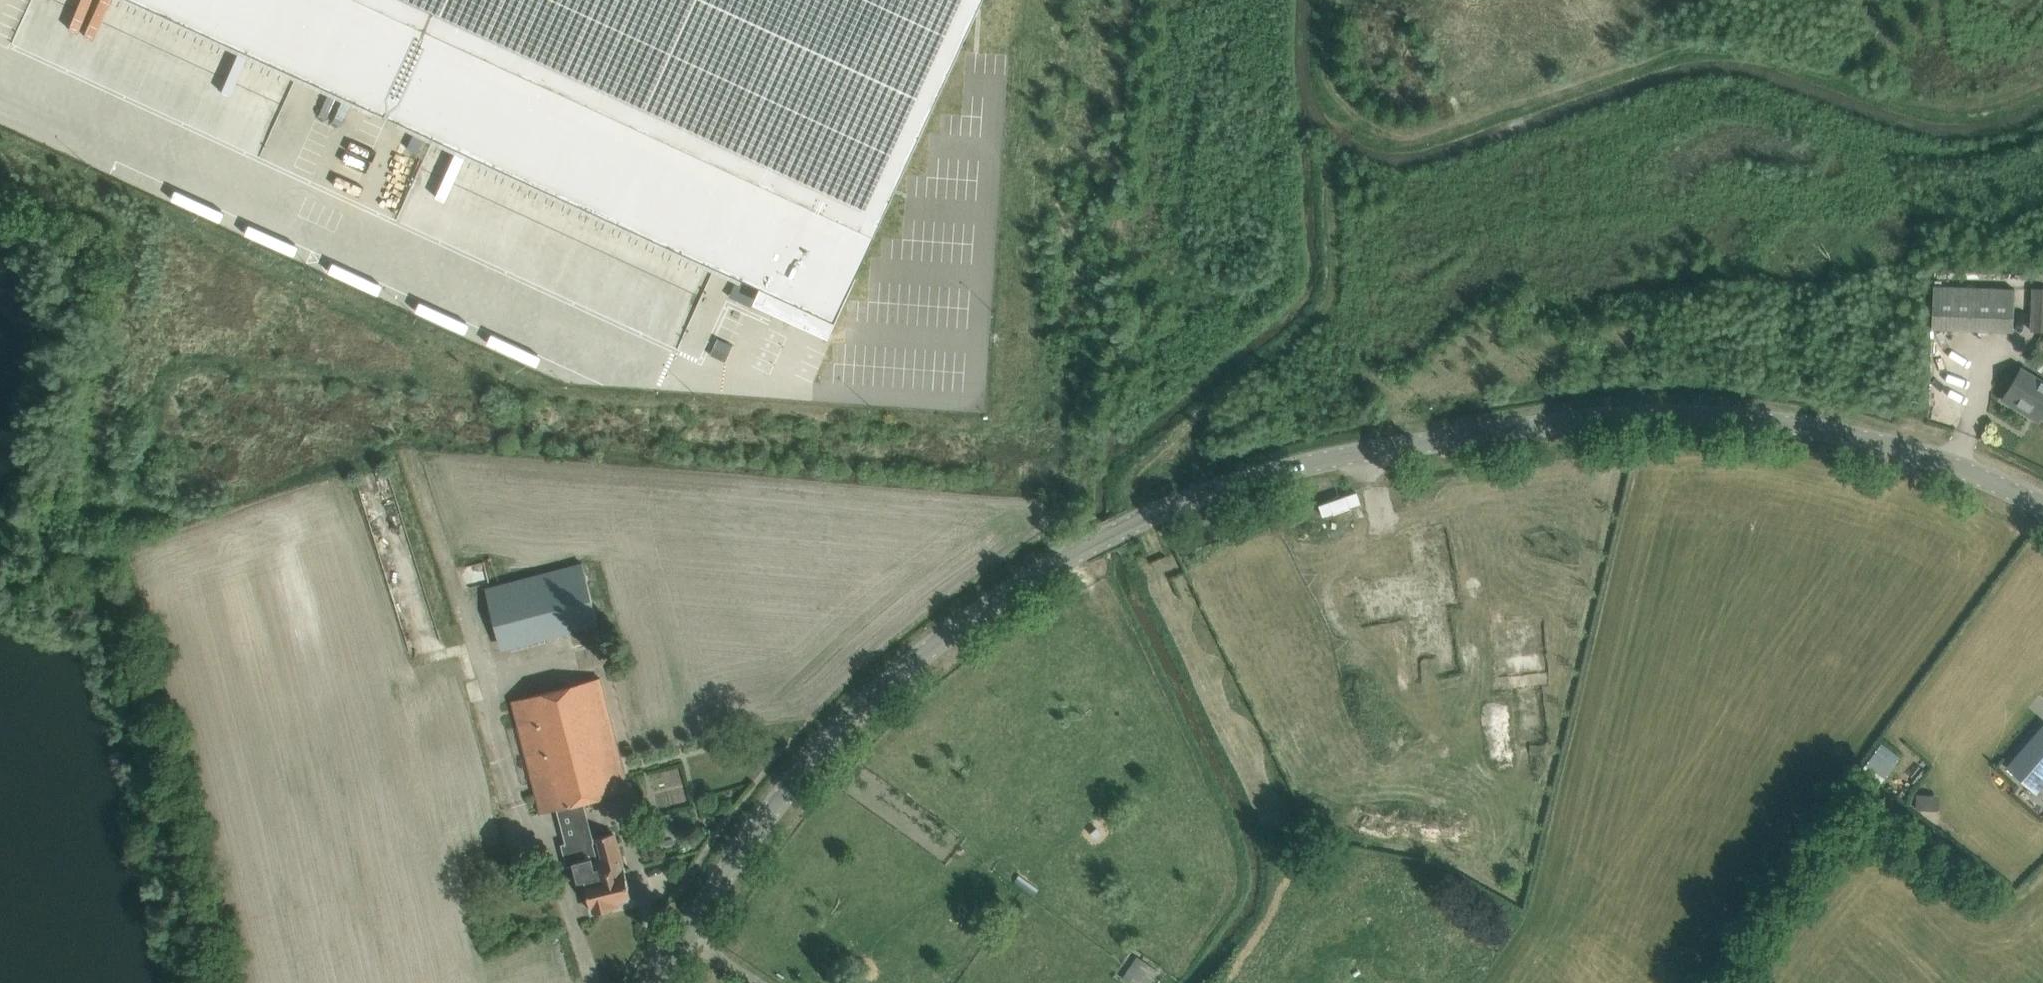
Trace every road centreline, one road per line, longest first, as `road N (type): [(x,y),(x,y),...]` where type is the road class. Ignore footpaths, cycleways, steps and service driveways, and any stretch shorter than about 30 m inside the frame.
road 1 (tertiary): [(655,982),(780,797),(861,709),(1029,580),(1181,504),(1362,452),(1652,416),(1722,417),(1862,442),(1989,479),(2042,505)]

